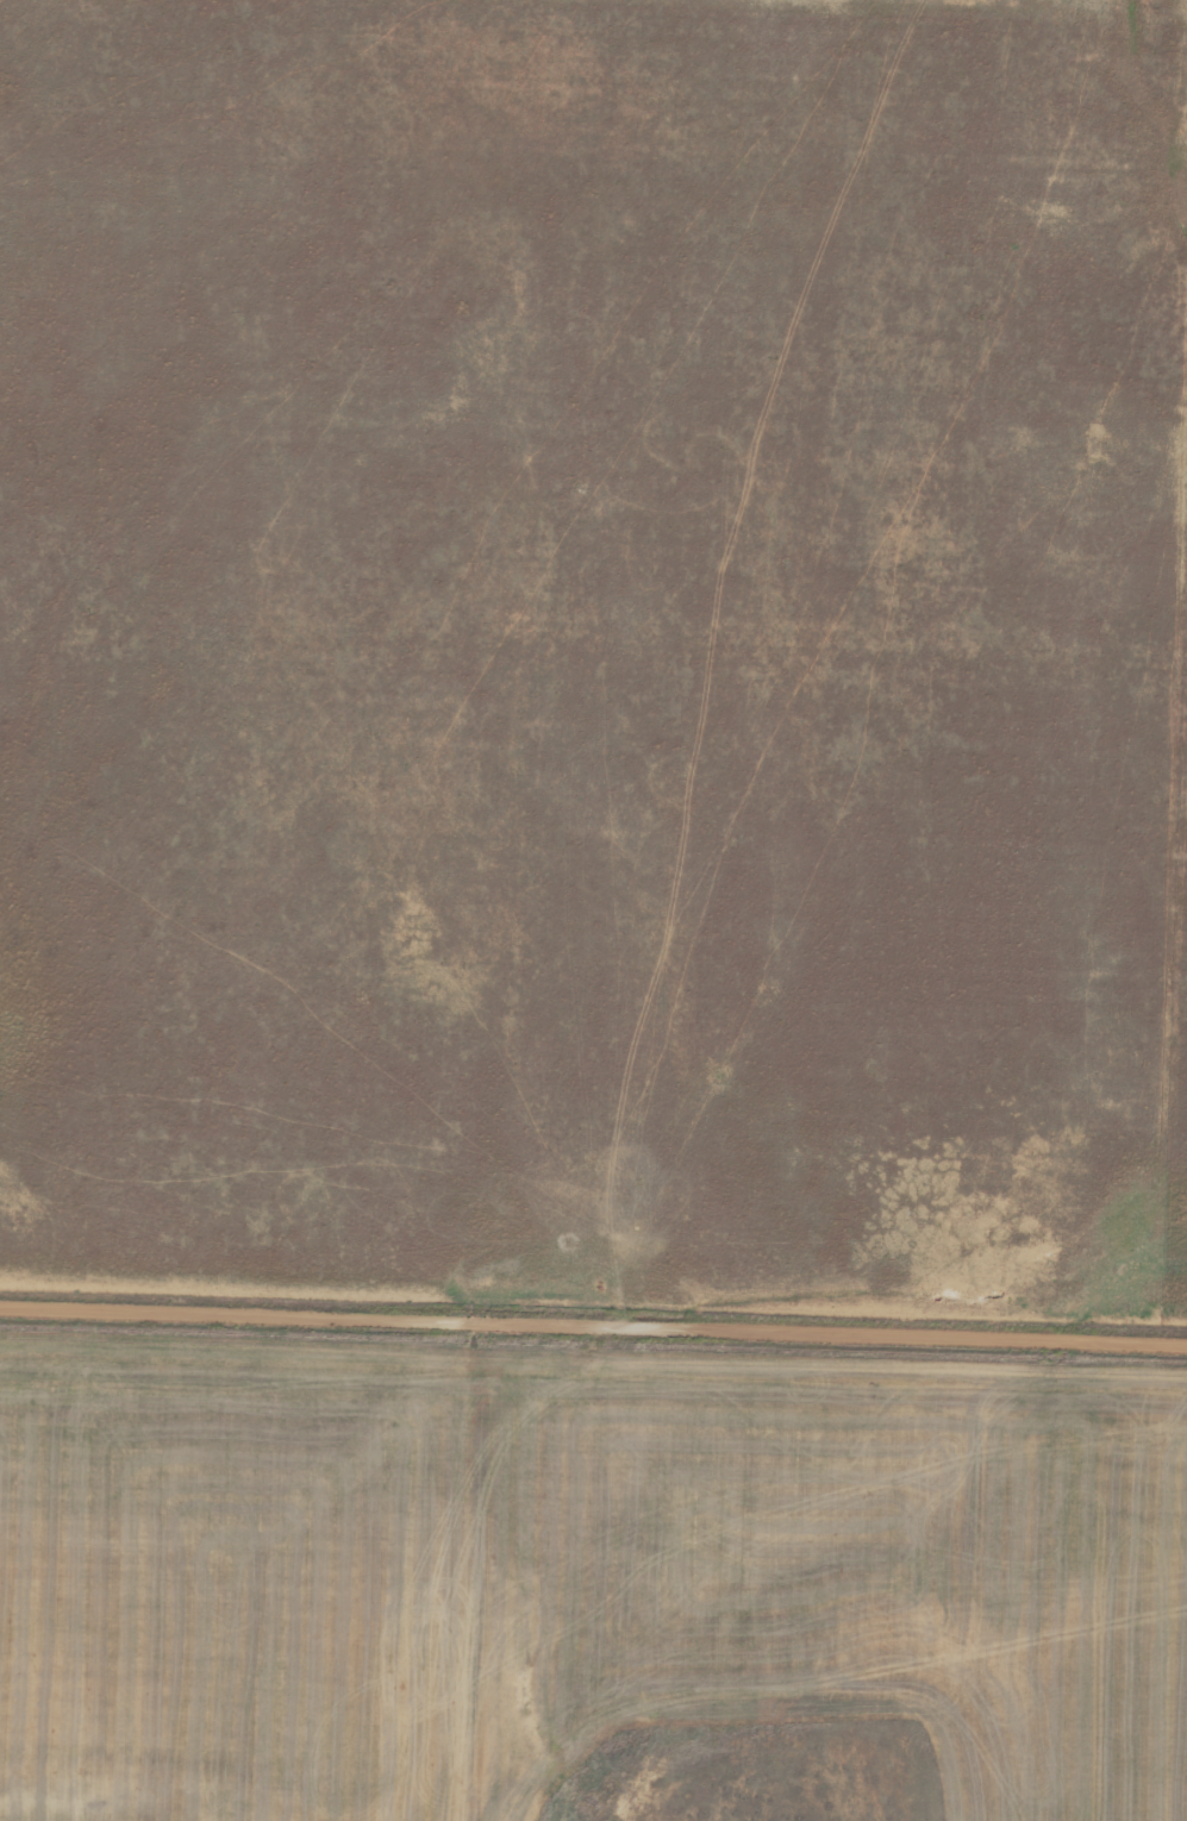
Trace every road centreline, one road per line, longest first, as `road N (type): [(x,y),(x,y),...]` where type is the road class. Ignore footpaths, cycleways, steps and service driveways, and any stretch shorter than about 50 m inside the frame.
road 1 (residential): [(1186,1343),(0,1305)]

